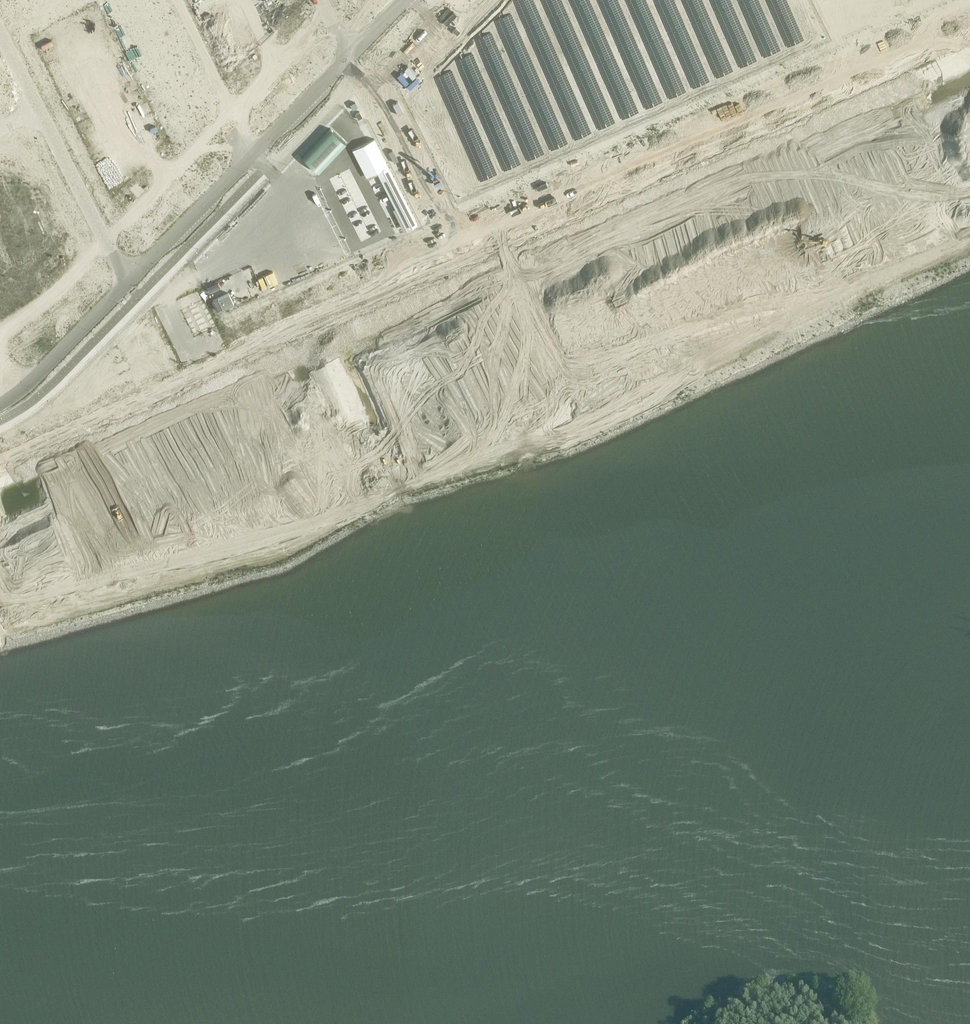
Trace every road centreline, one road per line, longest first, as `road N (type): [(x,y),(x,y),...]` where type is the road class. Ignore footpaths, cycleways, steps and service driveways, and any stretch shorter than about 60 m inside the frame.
road 1 (residential): [(0,36),(128,282)]
road 2 (residential): [(161,0),(245,164)]
road 3 (tertiary): [(0,406),(43,374),(128,282)]
road 4 (tertiary): [(128,282),(245,164)]
road 5 (tertiary): [(245,164),(350,55)]

